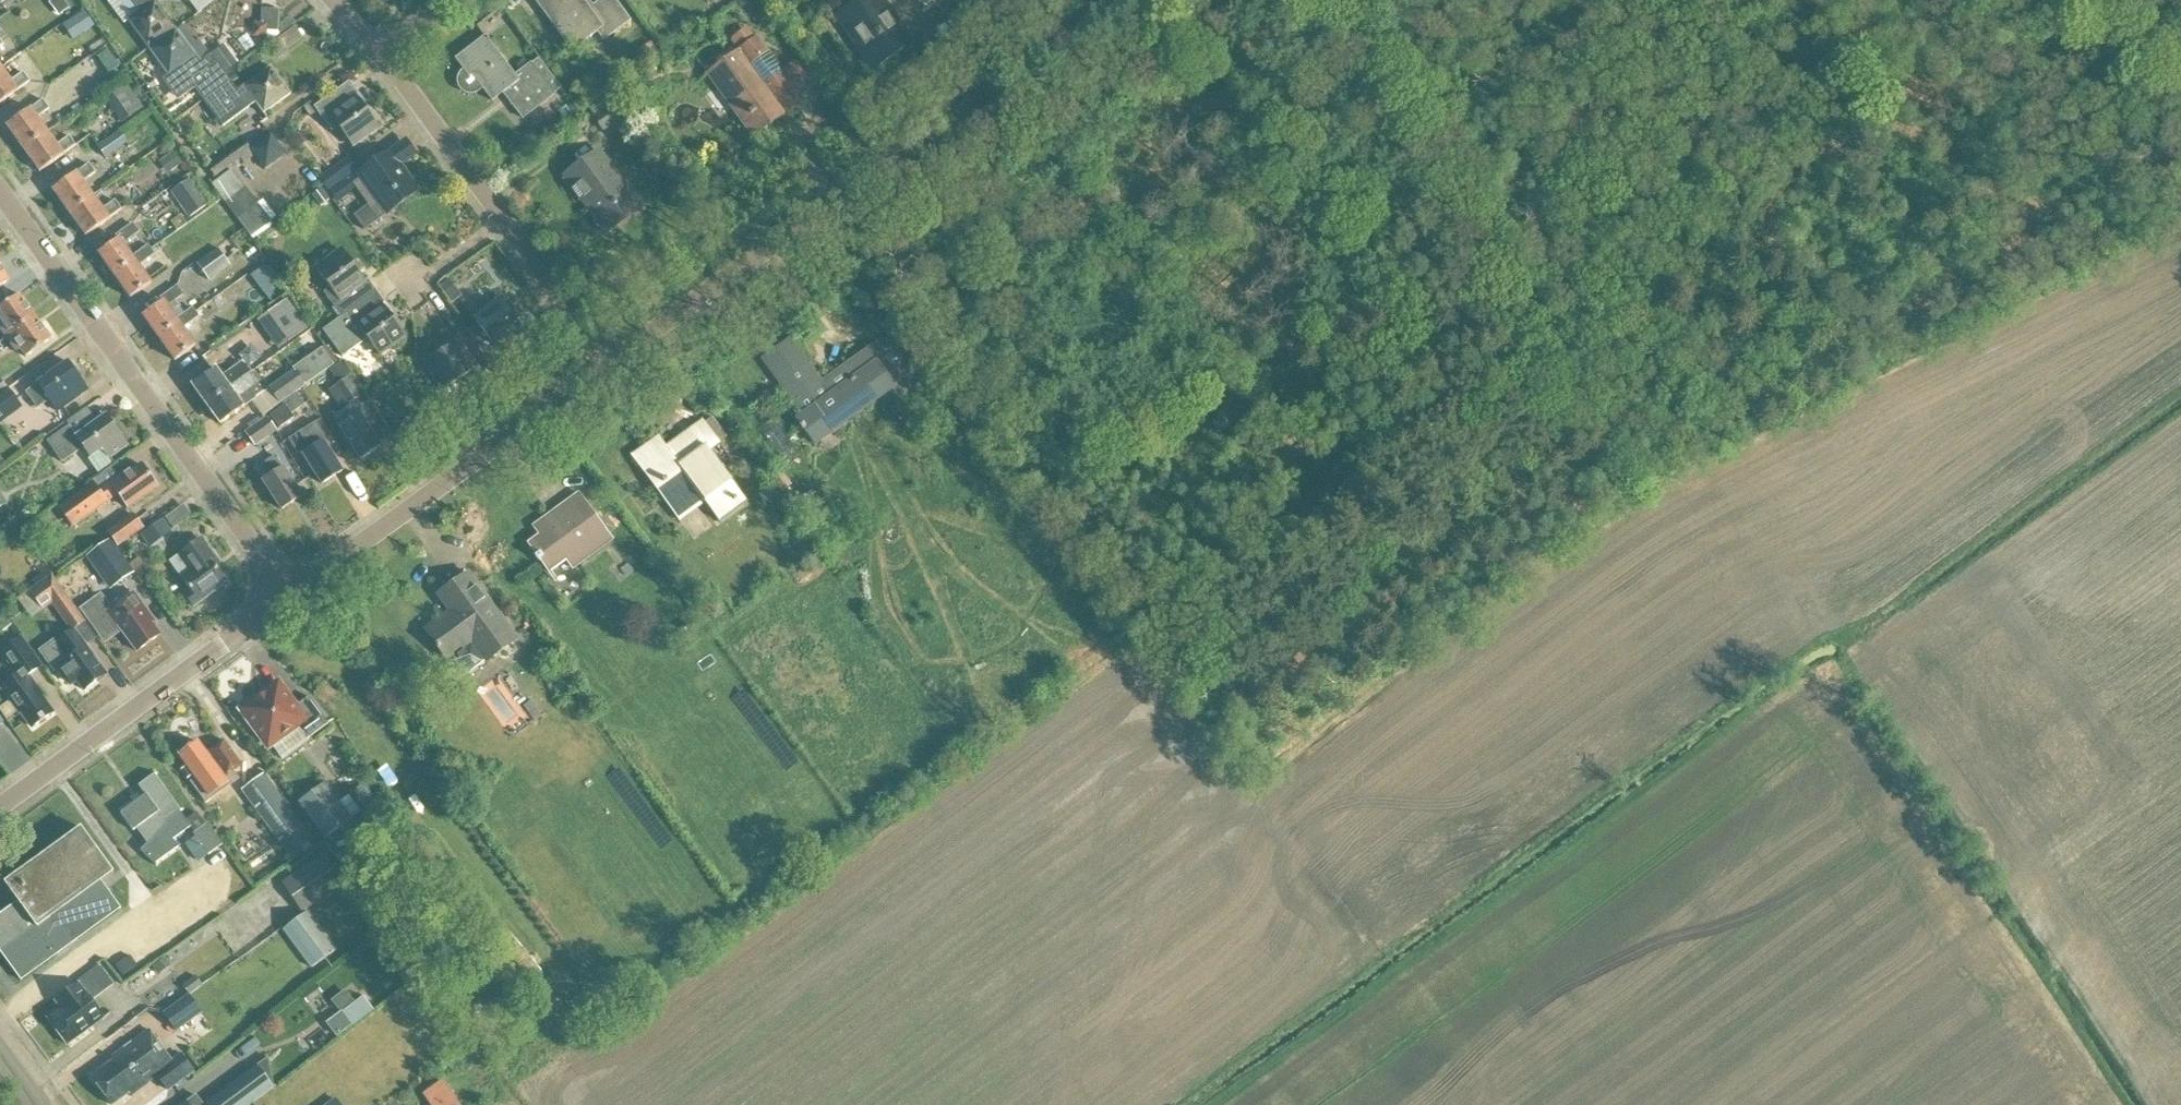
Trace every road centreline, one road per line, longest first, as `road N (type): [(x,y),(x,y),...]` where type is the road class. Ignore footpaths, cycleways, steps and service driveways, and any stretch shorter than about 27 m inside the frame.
road 1 (residential): [(288,596),(0,197)]
road 2 (unclassified): [(608,359),(966,100)]
road 3 (unclassified): [(288,596),(608,359)]
road 4 (unclassified): [(0,806),(288,596)]
road 5 (unclassified): [(496,224),(383,53)]
road 6 (unclassified): [(608,359),(496,224)]
road 7 (track): [(1108,0),(966,100)]

